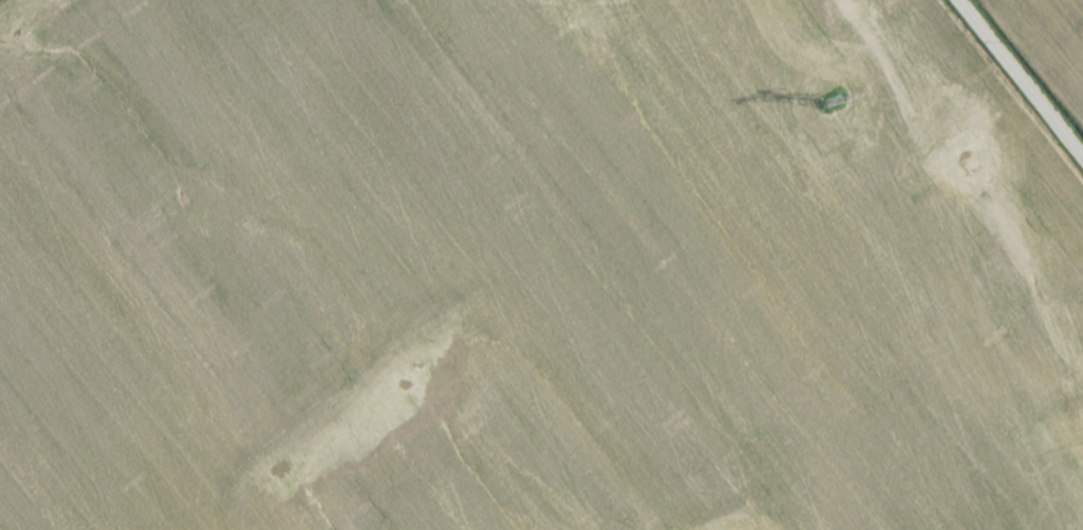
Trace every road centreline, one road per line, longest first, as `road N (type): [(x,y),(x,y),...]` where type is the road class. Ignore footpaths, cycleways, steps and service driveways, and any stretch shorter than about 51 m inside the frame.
road 1 (residential): [(1082,164),(951,0)]

